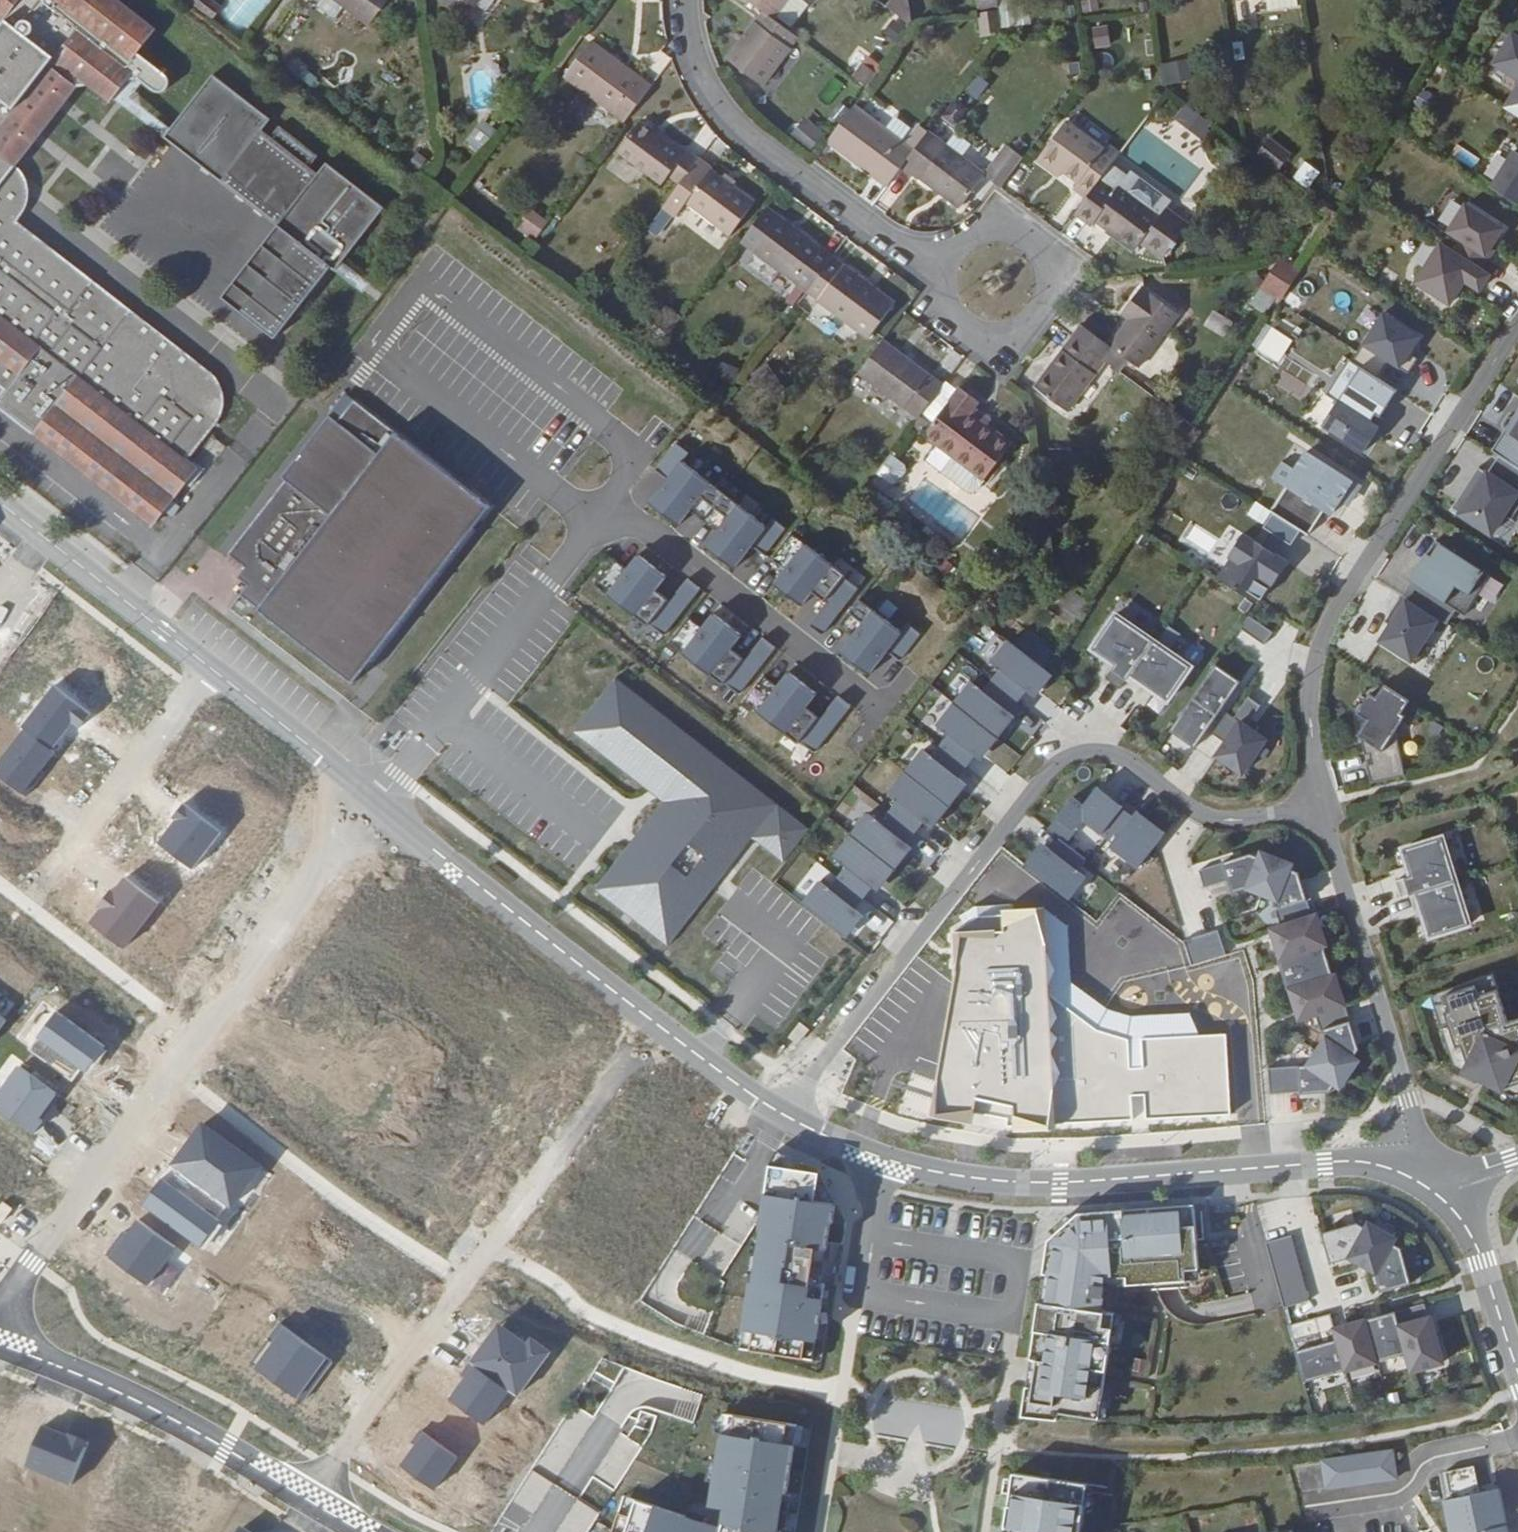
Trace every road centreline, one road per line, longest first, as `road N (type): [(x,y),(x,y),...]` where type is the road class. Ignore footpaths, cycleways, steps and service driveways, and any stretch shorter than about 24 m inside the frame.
road 1 (residential): [(1323,814),(1223,820),(1114,754),(1066,758),(783,1115)]
road 2 (residential): [(376,802),(611,499),(883,709)]
road 3 (residential): [(783,1115),(883,1159),(957,1176),(1060,1182),(1349,1161),(1425,1186)]
road 4 (residential): [(0,1314),(376,802)]
road 5 (residential): [(307,1499),(655,1024)]
road 6 (residential): [(1323,814),(1311,686),(1323,630),(1517,324)]
road 7 (unclassified): [(376,802),(0,503)]
road 8 (residential): [(947,270),(912,255),(744,133),(707,84),(686,0)]
road 9 (residential): [(1425,1186),(1421,1142),(1323,814)]
road 10 (unclassified): [(655,1024),(376,802)]
road 11 (residential): [(307,1499),(152,1406),(0,1344)]
road 12 (residential): [(953,256),(988,233),(1017,237),(1039,256),(1043,299),(1019,327),(981,330),(952,307),(947,270)]
road 13 (residential): [(1425,1186),(1466,1226),(1517,1370)]
road 14 (unclassified): [(783,1115),(655,1024)]

